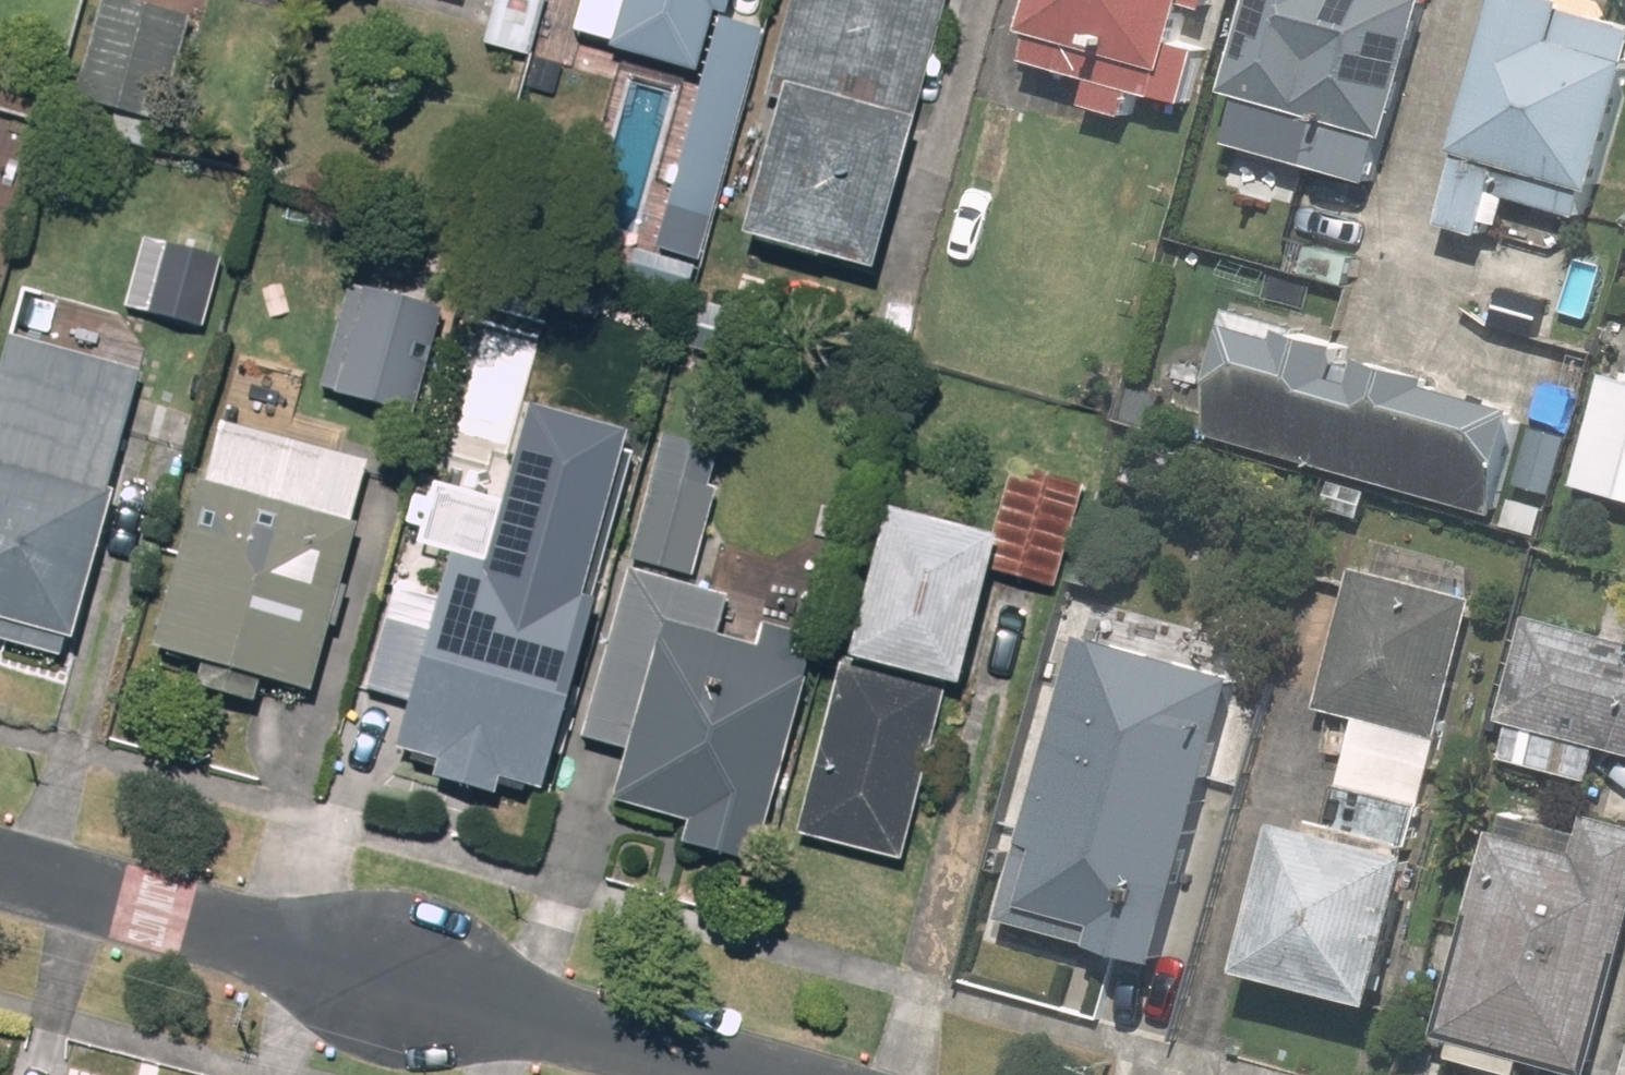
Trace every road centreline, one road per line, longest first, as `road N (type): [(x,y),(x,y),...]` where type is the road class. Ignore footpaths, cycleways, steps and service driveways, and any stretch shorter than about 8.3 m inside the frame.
road 1 (residential): [(765,1074),(0,862)]

